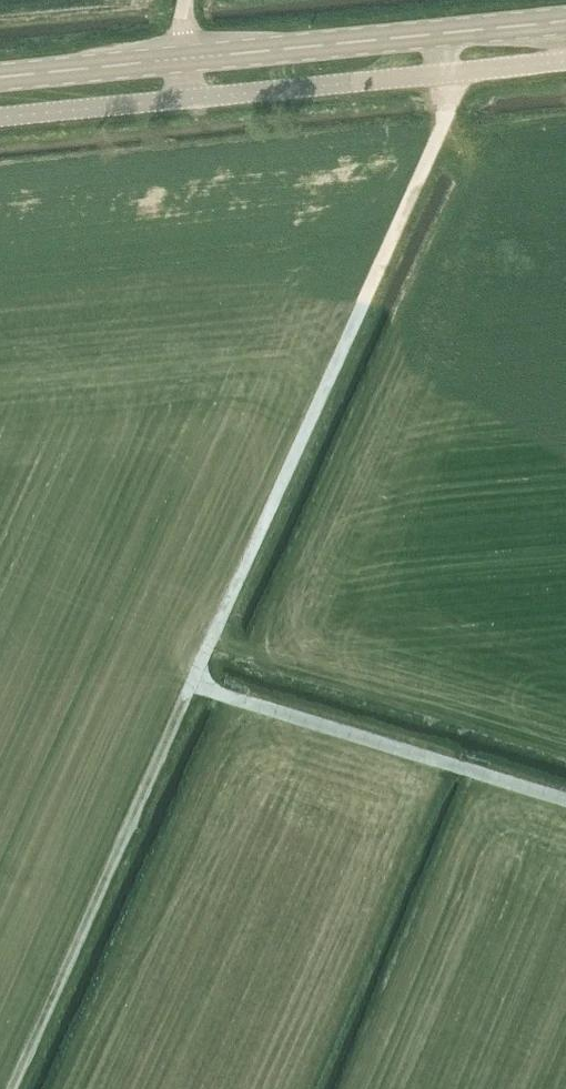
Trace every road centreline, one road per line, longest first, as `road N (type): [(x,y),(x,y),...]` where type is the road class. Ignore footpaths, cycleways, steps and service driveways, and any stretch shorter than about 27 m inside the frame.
road 1 (track): [(445,36),(444,124),(190,684),(565,799)]
road 2 (secondary): [(0,76),(565,23)]
road 3 (track): [(190,684),(11,1088)]

